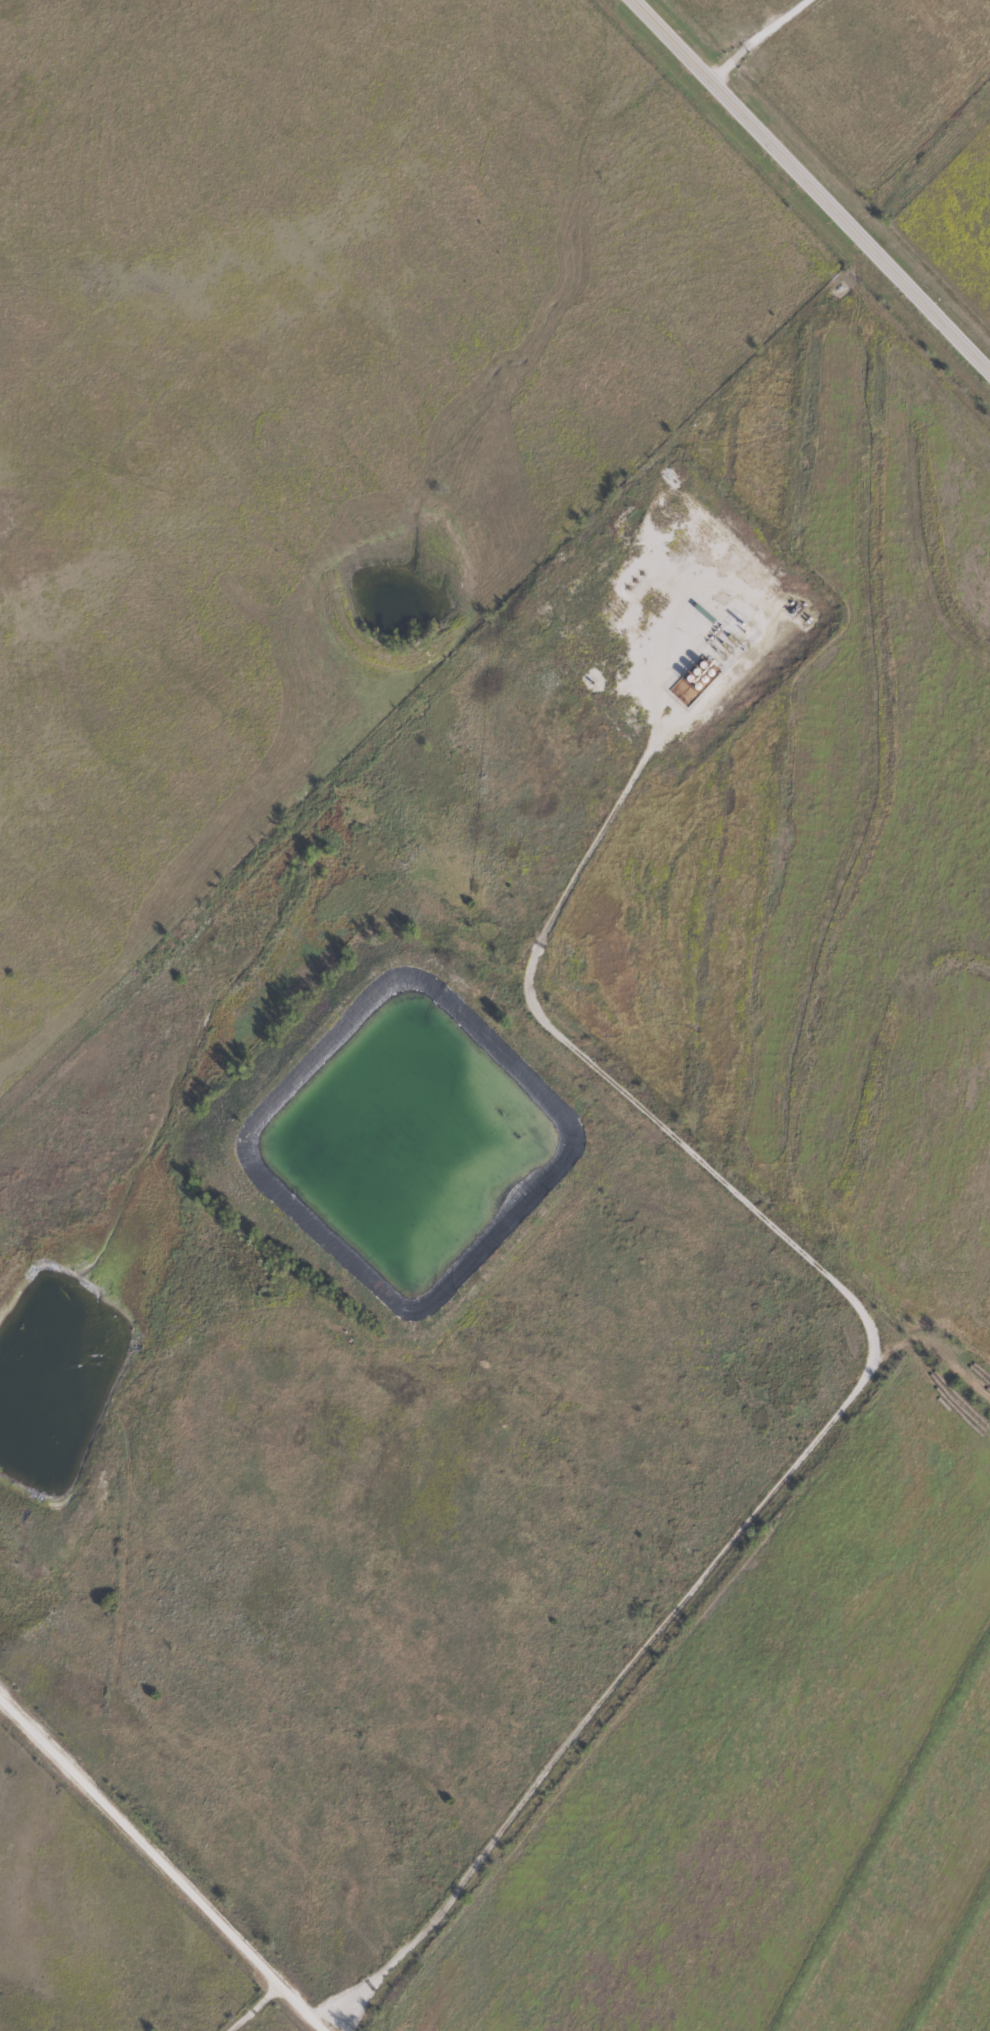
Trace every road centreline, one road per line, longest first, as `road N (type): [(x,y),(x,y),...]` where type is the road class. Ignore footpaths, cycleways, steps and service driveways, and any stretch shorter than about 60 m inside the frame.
road 1 (secondary): [(632,0),(989,371)]
road 2 (residential): [(324,2030),(0,1668)]

